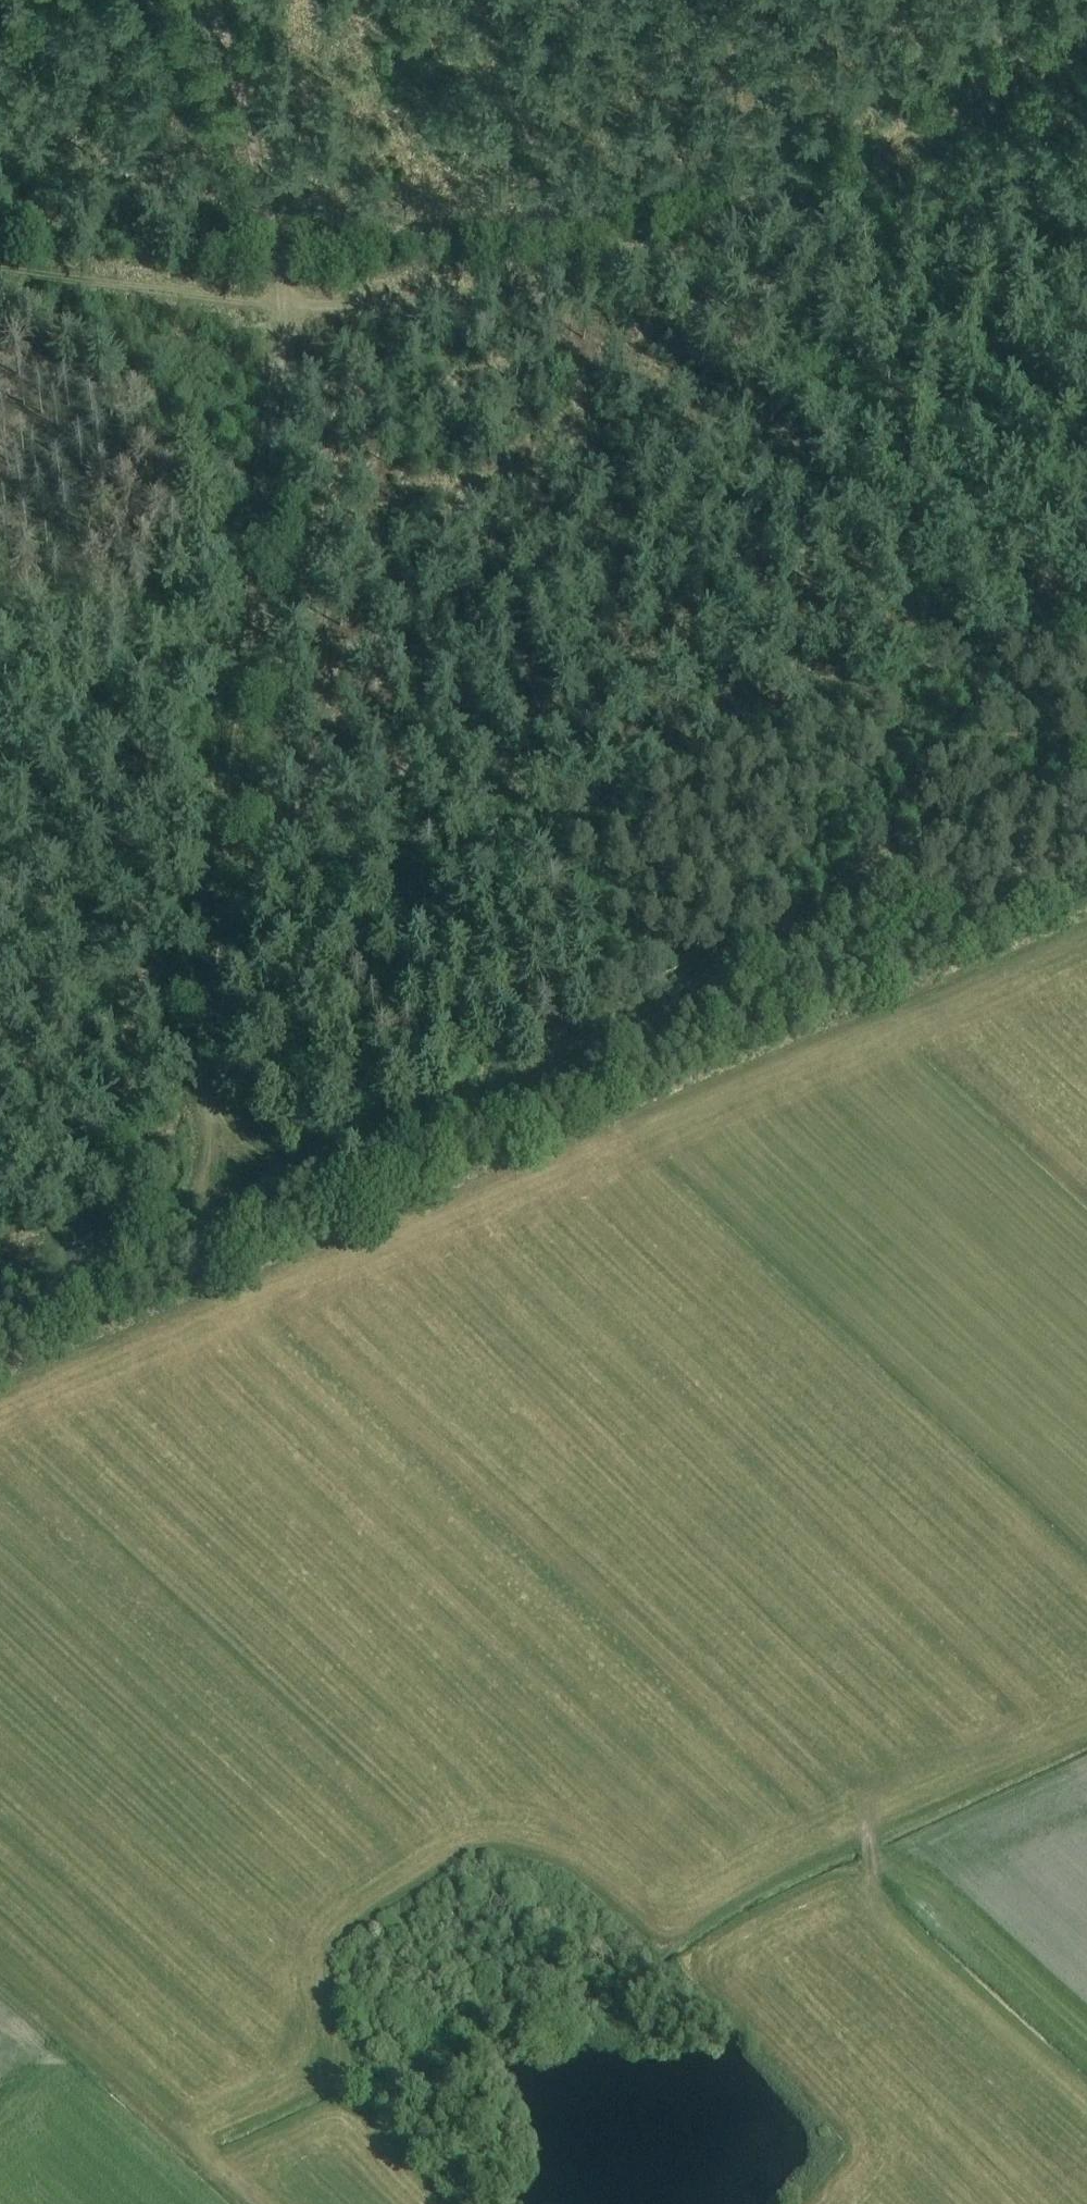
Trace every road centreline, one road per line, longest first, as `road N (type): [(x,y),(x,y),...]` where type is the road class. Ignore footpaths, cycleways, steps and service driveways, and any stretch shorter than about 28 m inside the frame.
road 1 (track): [(1086,755),(1052,767),(595,1051),(303,1174),(250,1186)]
road 2 (track): [(250,1186),(200,1081),(201,1010),(286,307)]
road 3 (track): [(286,307),(449,294),(641,253),(752,212),(1086,23)]
road 4 (track): [(286,307),(247,127),(193,0)]
road 5 (track): [(0,272),(286,307)]
road 6 (track): [(0,1260),(250,1186)]

